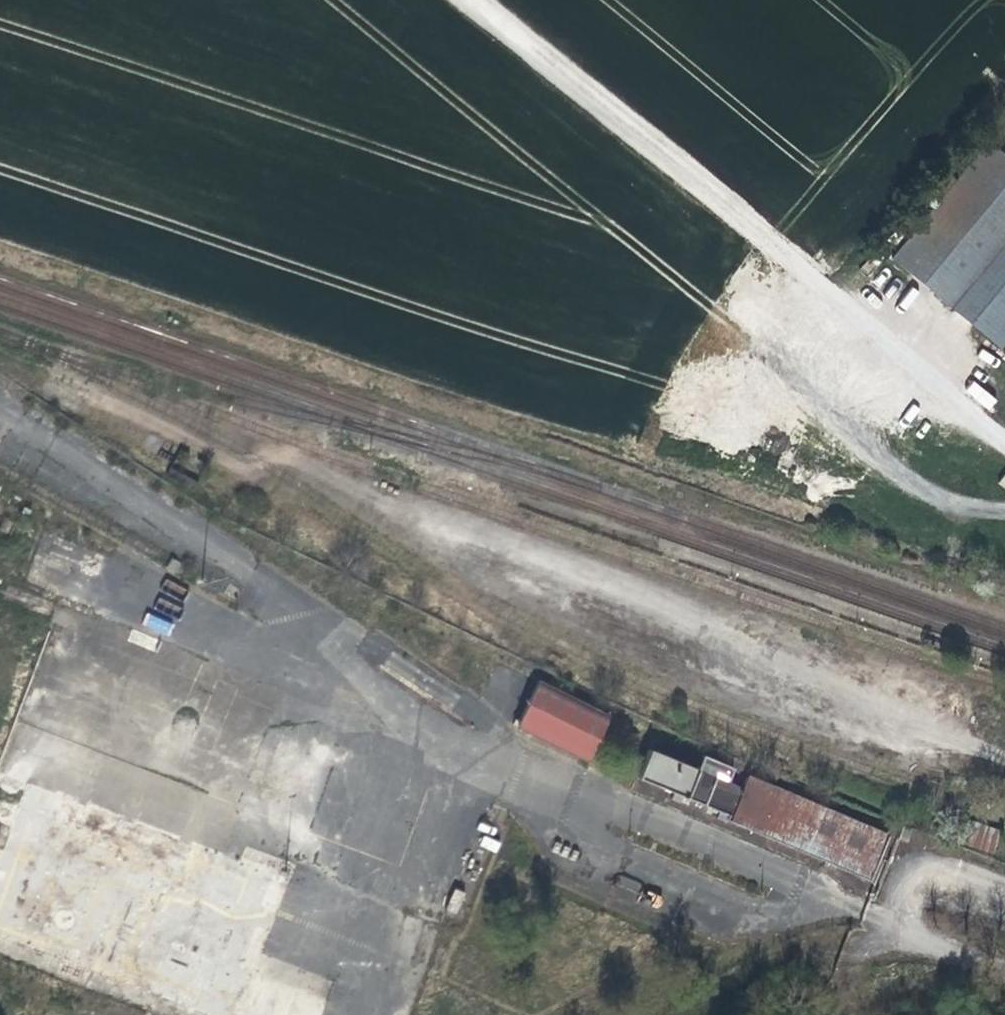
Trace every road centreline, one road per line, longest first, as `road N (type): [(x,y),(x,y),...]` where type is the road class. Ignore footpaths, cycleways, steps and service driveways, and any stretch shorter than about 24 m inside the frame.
road 1 (track): [(471,0),(1004,441)]

